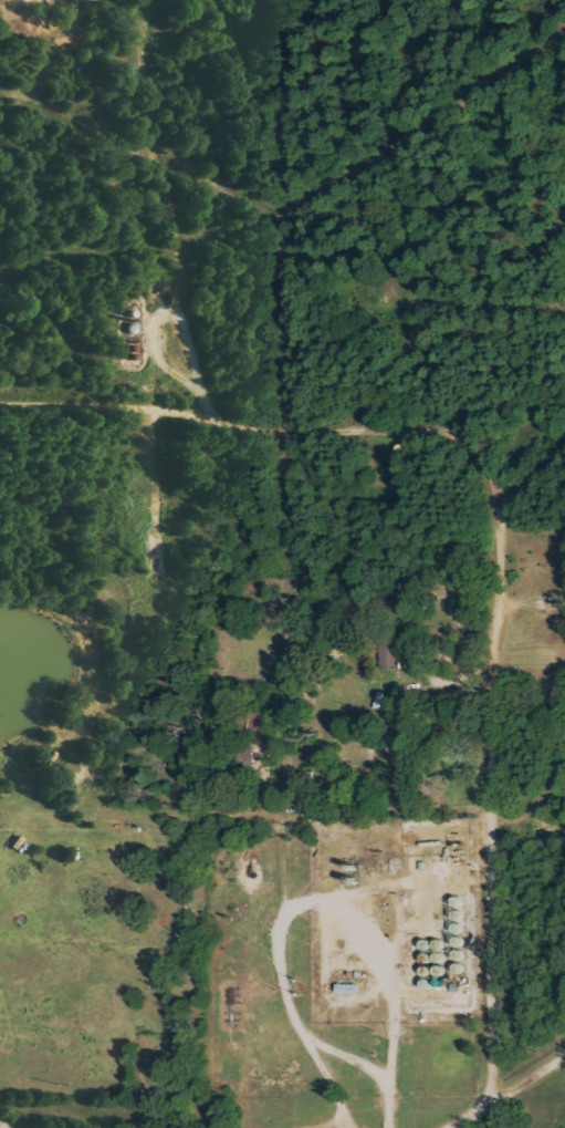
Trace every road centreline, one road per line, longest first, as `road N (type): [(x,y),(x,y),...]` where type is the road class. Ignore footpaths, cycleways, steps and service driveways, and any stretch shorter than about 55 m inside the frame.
road 1 (residential): [(488,1101),(500,501)]
road 2 (residential): [(500,501),(469,441),(443,431),(272,430),(142,406),(0,404)]
road 3 (residential): [(222,423),(203,393),(185,322),(168,315),(158,330),(160,369),(203,393)]
road 4 (residential): [(437,1127),(564,1053)]

